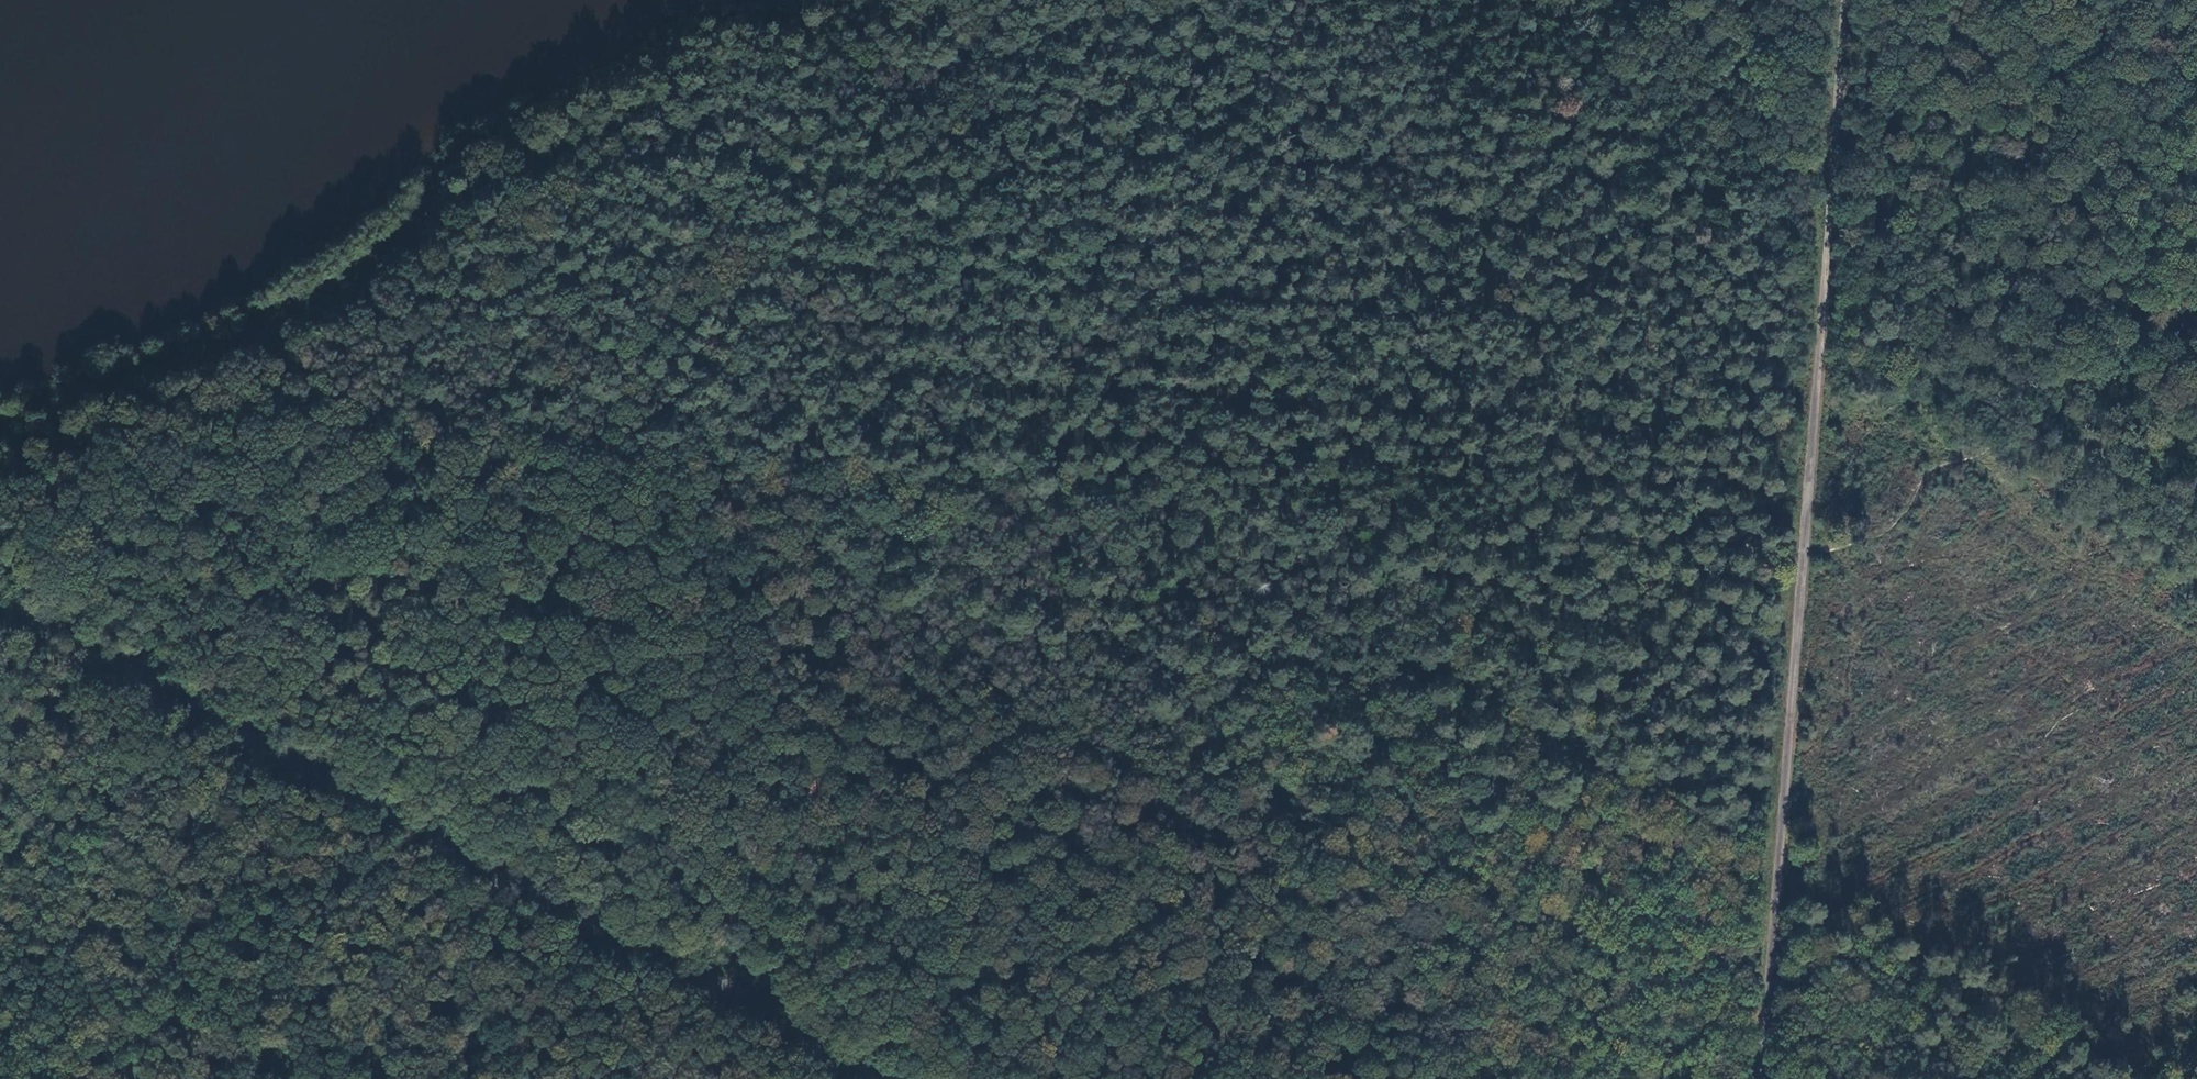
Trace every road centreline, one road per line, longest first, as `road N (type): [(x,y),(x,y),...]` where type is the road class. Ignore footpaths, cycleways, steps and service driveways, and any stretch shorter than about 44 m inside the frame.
road 1 (tertiary): [(0,595),(874,1078)]
road 2 (track): [(1809,540),(1770,1078)]
road 3 (track): [(1832,240),(1809,540)]
road 4 (track): [(1849,97),(1832,240)]

